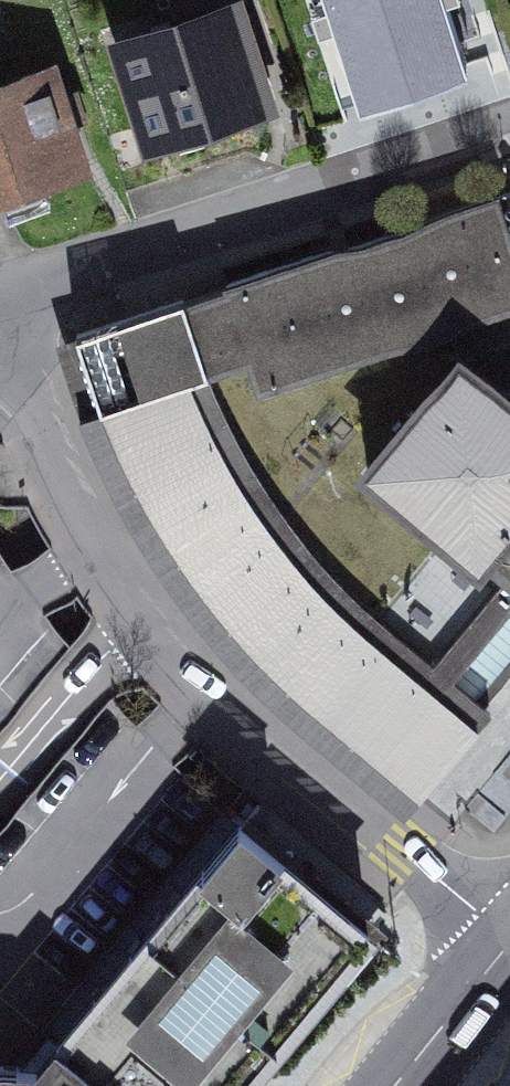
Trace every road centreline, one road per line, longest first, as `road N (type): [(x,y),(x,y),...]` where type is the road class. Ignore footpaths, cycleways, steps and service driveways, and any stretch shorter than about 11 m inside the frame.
road 1 (residential): [(0,338),(96,558),(149,631),(206,696),(509,947)]
road 2 (residential): [(509,124),(0,310)]
road 3 (secondary): [(509,948),(399,1085)]

